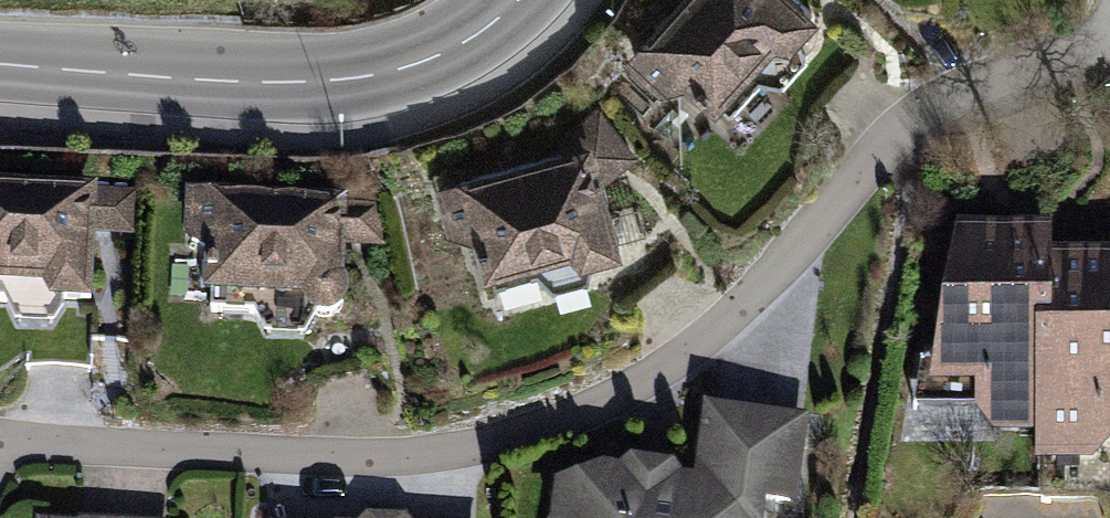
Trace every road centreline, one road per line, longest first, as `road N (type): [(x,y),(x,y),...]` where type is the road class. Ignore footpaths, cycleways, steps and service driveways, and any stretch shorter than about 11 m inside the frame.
road 1 (residential): [(1109,33),(987,73),(924,109),(757,301),(678,363),(599,405),(424,461),(0,445)]
road 2 (secondary): [(522,0),(451,51),(377,74),(289,83),(0,65)]

